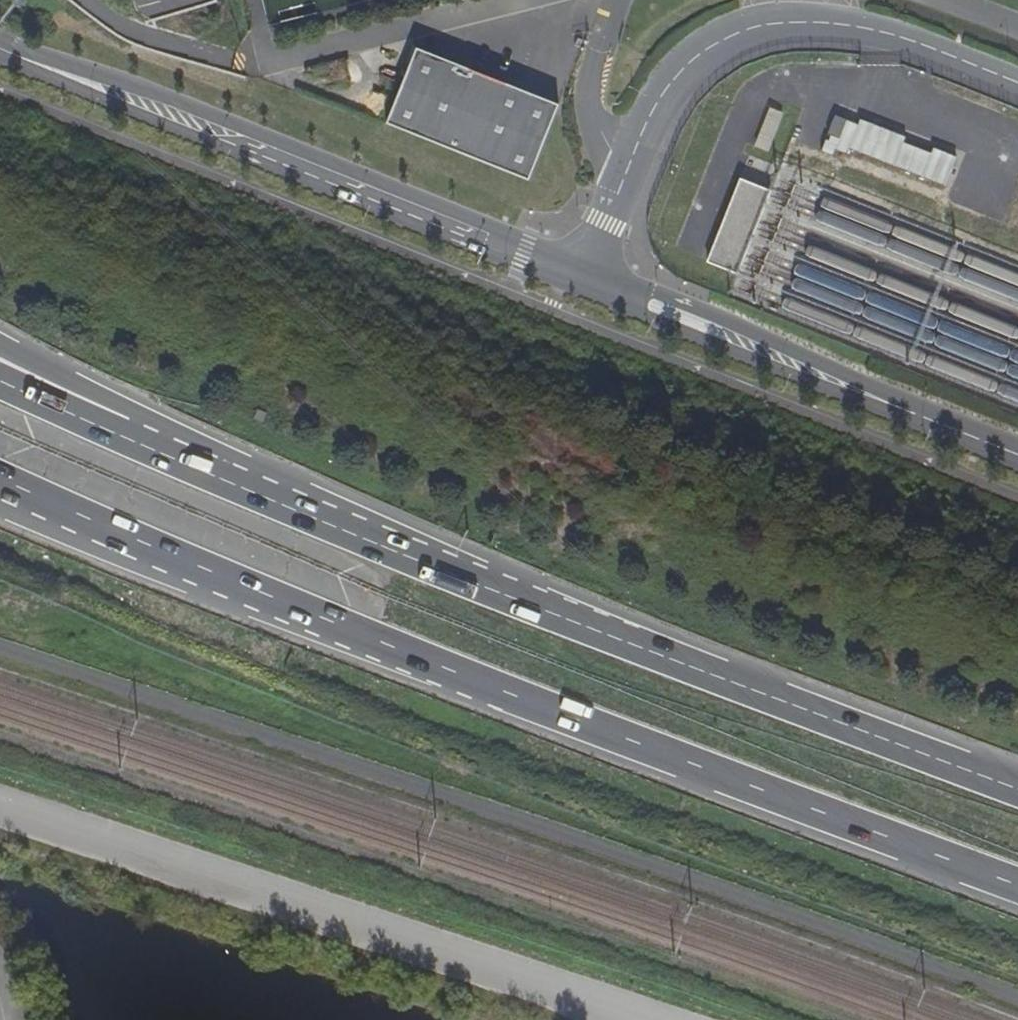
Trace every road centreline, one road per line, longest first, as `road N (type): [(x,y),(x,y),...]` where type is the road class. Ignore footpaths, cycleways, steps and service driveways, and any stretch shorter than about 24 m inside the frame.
road 1 (trunk): [(0,486),(210,577),(1017,885)]
road 2 (trunk): [(1017,791),(786,705),(125,435)]
road 3 (secondary): [(0,47),(585,280)]
road 4 (unclassified): [(1017,82),(864,29),(791,20),(705,47),(648,111),(585,280)]
road 5 (secondary): [(585,280),(1017,453)]
road 6 (trunk): [(125,435),(93,397),(0,347)]
road 7 (trunk): [(125,435),(0,379)]

